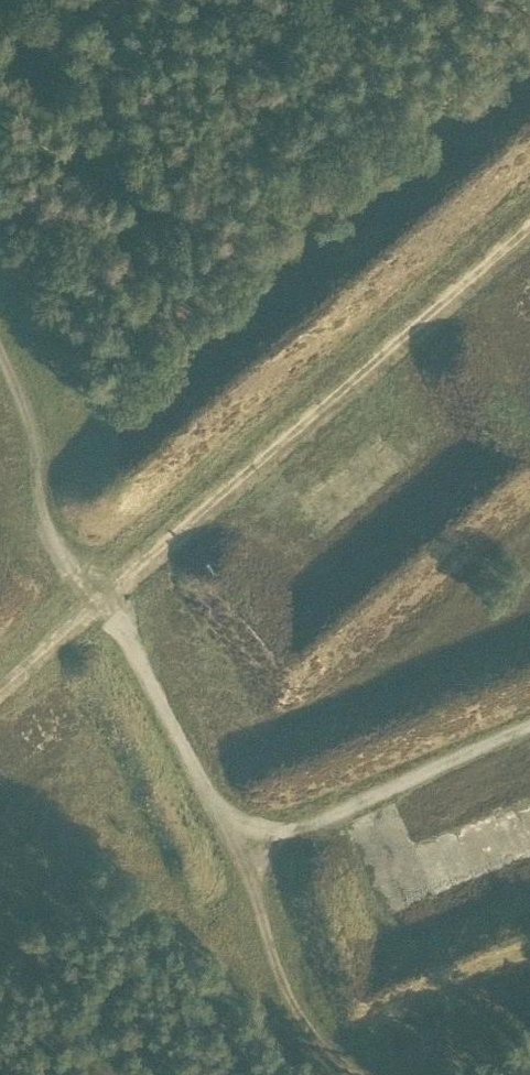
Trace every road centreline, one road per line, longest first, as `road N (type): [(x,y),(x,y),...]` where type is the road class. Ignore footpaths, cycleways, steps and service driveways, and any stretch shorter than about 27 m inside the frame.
road 1 (track): [(357,1074),(319,1044),(287,988),(245,850),(63,564),(0,395)]
road 2 (track): [(0,676),(529,223)]
road 3 (track): [(529,746),(245,850)]

